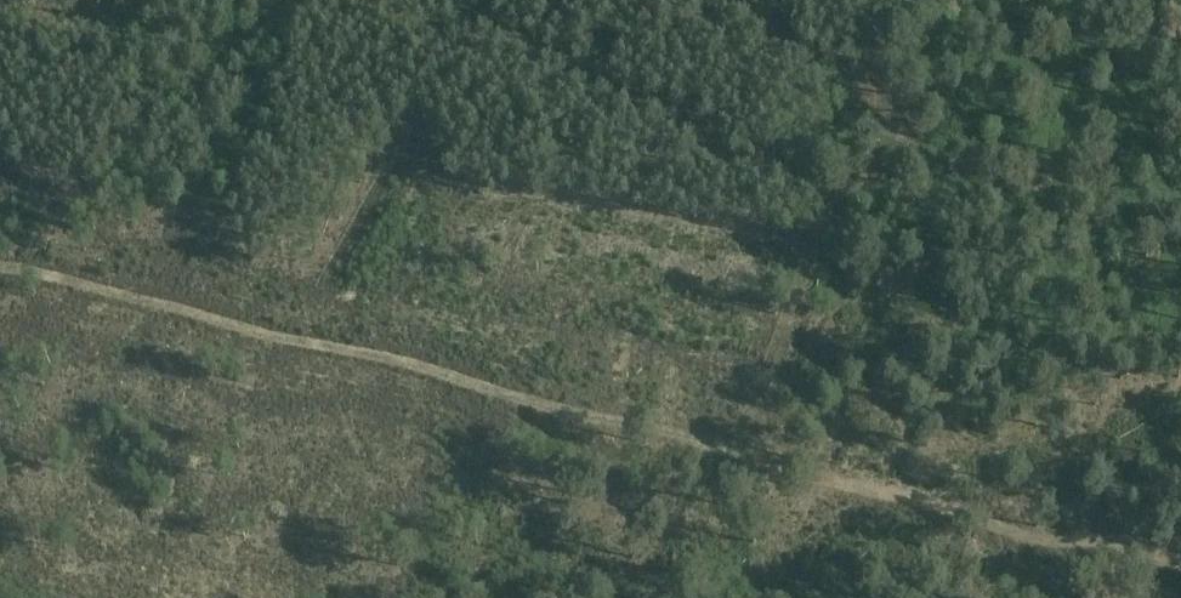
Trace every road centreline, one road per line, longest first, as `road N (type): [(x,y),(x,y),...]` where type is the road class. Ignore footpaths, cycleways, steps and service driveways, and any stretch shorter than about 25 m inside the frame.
road 1 (track): [(0,260),(554,409),(1180,562)]

